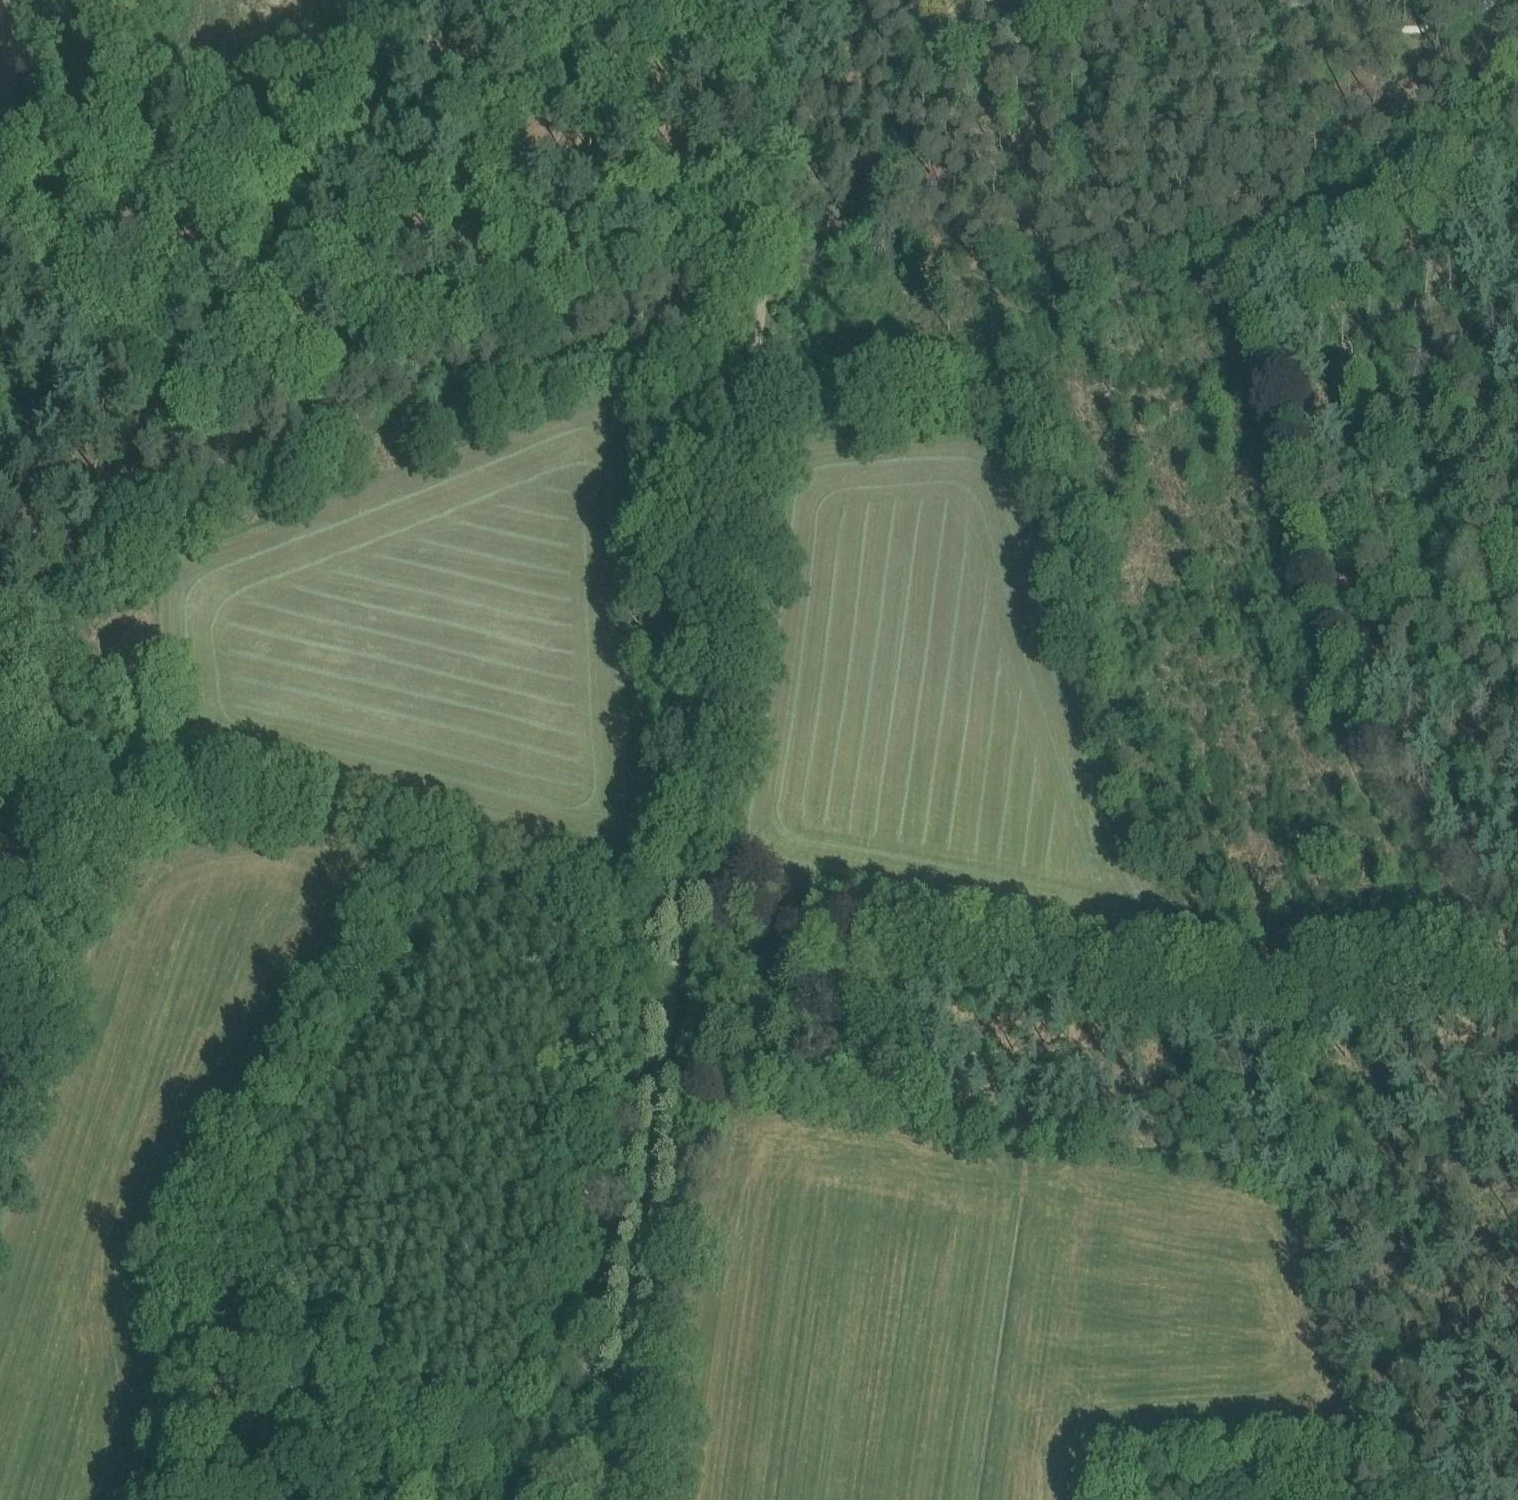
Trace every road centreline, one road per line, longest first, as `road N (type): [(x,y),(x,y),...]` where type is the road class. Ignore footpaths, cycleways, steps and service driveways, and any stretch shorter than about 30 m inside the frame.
road 1 (track): [(681,900),(761,279)]
road 2 (track): [(681,900),(607,1499)]
road 3 (track): [(761,279),(757,184),(719,0)]

